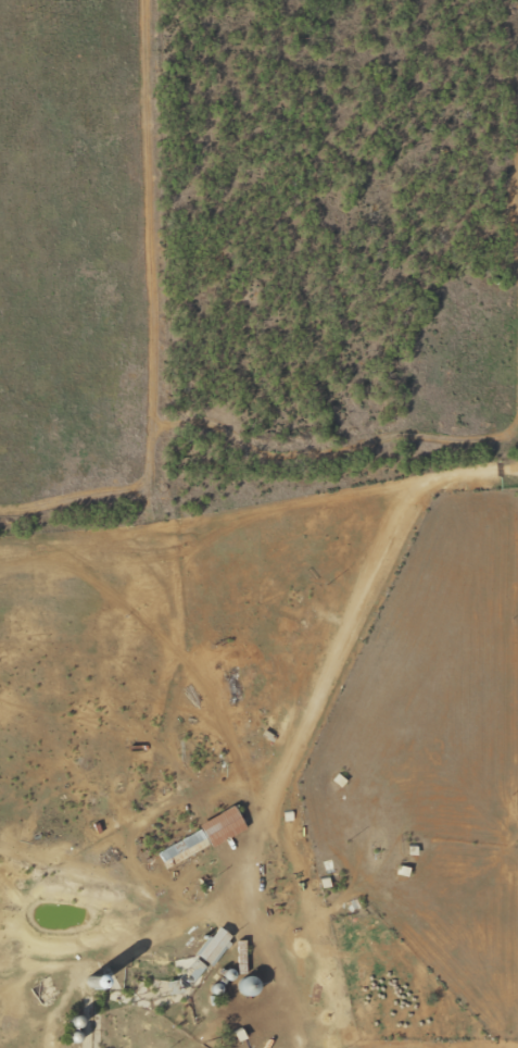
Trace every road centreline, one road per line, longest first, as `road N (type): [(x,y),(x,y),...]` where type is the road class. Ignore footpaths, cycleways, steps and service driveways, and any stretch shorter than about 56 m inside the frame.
road 1 (residential): [(0,520),(238,488),(401,417),(517,412)]

